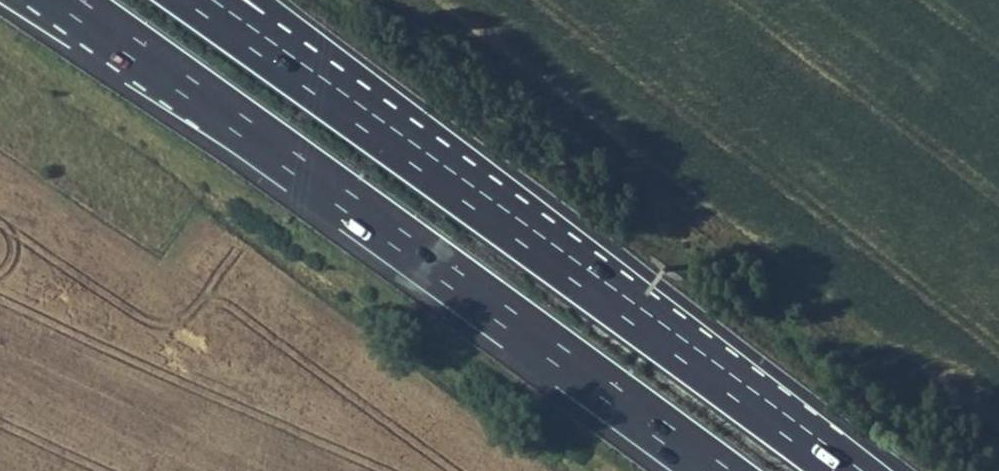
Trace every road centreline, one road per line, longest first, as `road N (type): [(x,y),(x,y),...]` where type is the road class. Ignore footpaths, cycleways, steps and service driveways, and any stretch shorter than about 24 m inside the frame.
road 1 (motorway): [(66,0),(726,470)]
road 2 (motorway): [(854,470),(306,76)]
road 3 (motorway): [(306,76),(195,0)]

